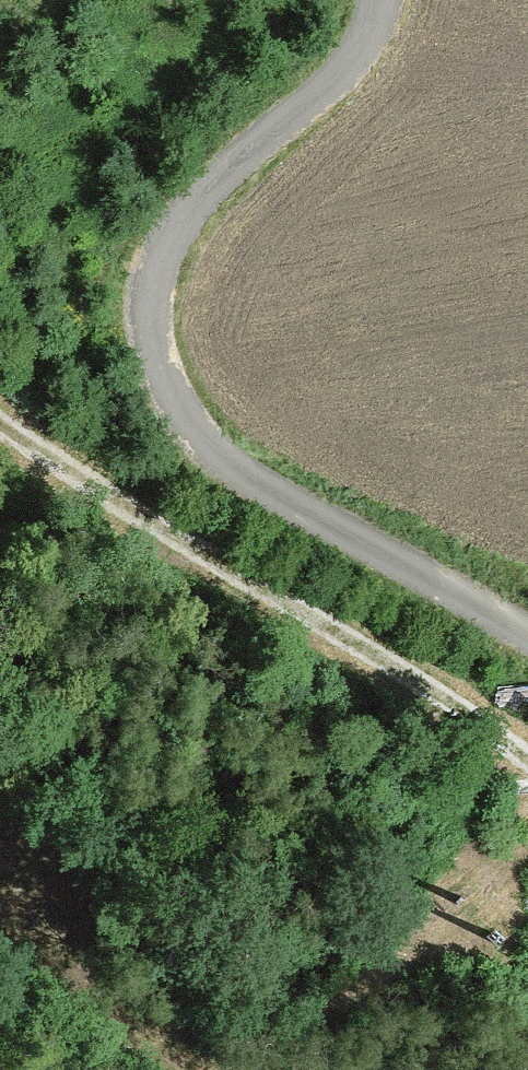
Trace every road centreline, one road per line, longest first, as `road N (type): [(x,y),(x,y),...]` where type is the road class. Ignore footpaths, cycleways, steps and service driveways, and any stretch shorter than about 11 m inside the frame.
road 1 (residential): [(527,636),(222,463),(186,420),(152,339),(154,274),(177,223),(331,88),(373,33),(380,0)]
road 2 (track): [(0,439),(325,636),(527,771)]

